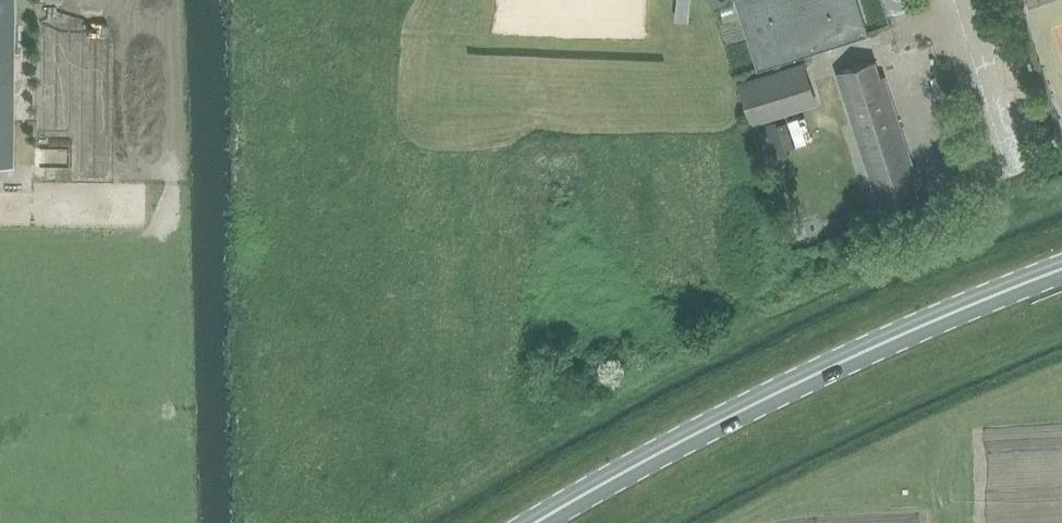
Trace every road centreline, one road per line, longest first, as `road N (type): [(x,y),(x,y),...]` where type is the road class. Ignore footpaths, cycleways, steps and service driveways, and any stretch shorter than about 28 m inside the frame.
road 1 (secondary): [(535,522),(791,386),(1061,269)]
road 2 (unclassified): [(1016,156),(963,0)]

